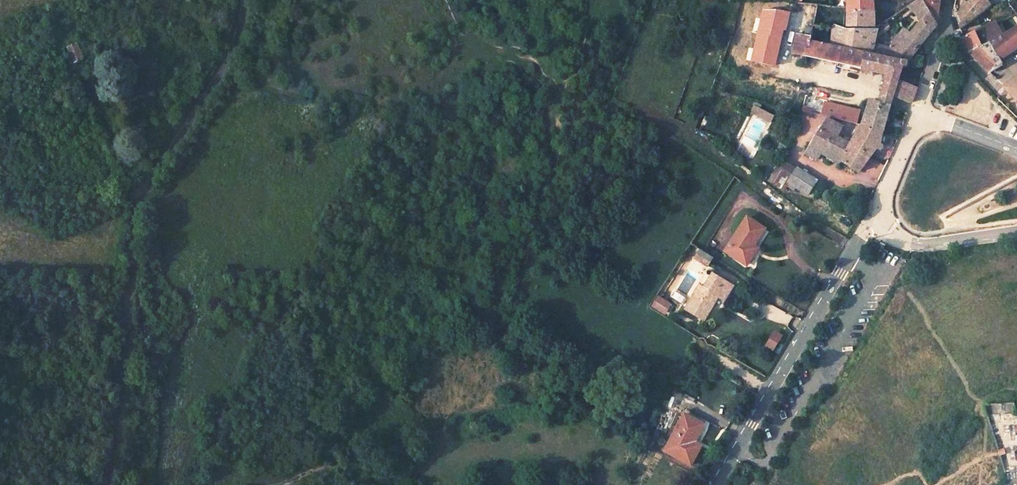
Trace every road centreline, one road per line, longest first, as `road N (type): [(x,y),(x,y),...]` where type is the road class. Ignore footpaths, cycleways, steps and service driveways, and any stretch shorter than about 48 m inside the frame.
road 1 (residential): [(243,0),(229,56),(135,214),(124,384),(108,484)]
road 2 (unclassified): [(716,484),(876,209)]
road 3 (secondary): [(1016,233),(919,246),(889,232),(876,209)]

